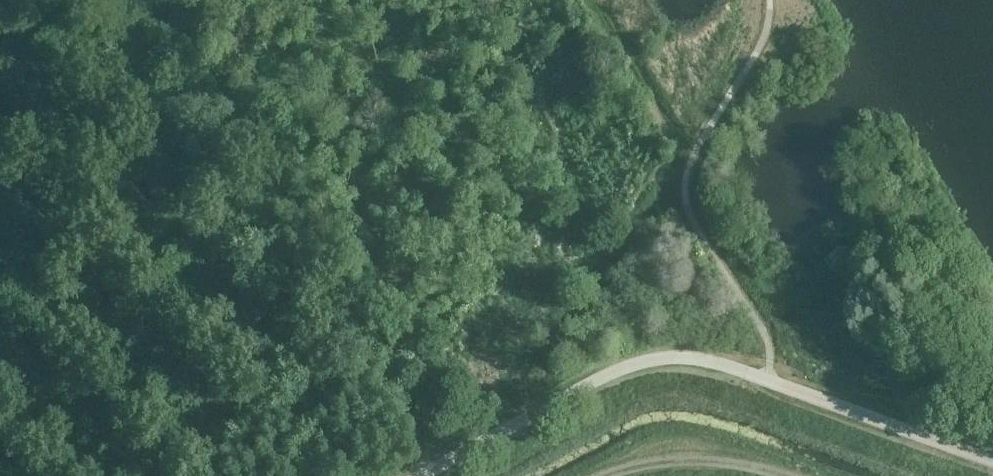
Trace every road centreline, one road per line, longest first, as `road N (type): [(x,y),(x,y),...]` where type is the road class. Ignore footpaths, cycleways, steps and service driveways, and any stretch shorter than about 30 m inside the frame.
road 1 (unclassified): [(992,461),(703,359),(642,363),(428,475)]
road 2 (track): [(882,420),(891,343),(943,312),(944,257),(959,241)]
road 3 (track): [(785,475),(679,460),(606,475)]

